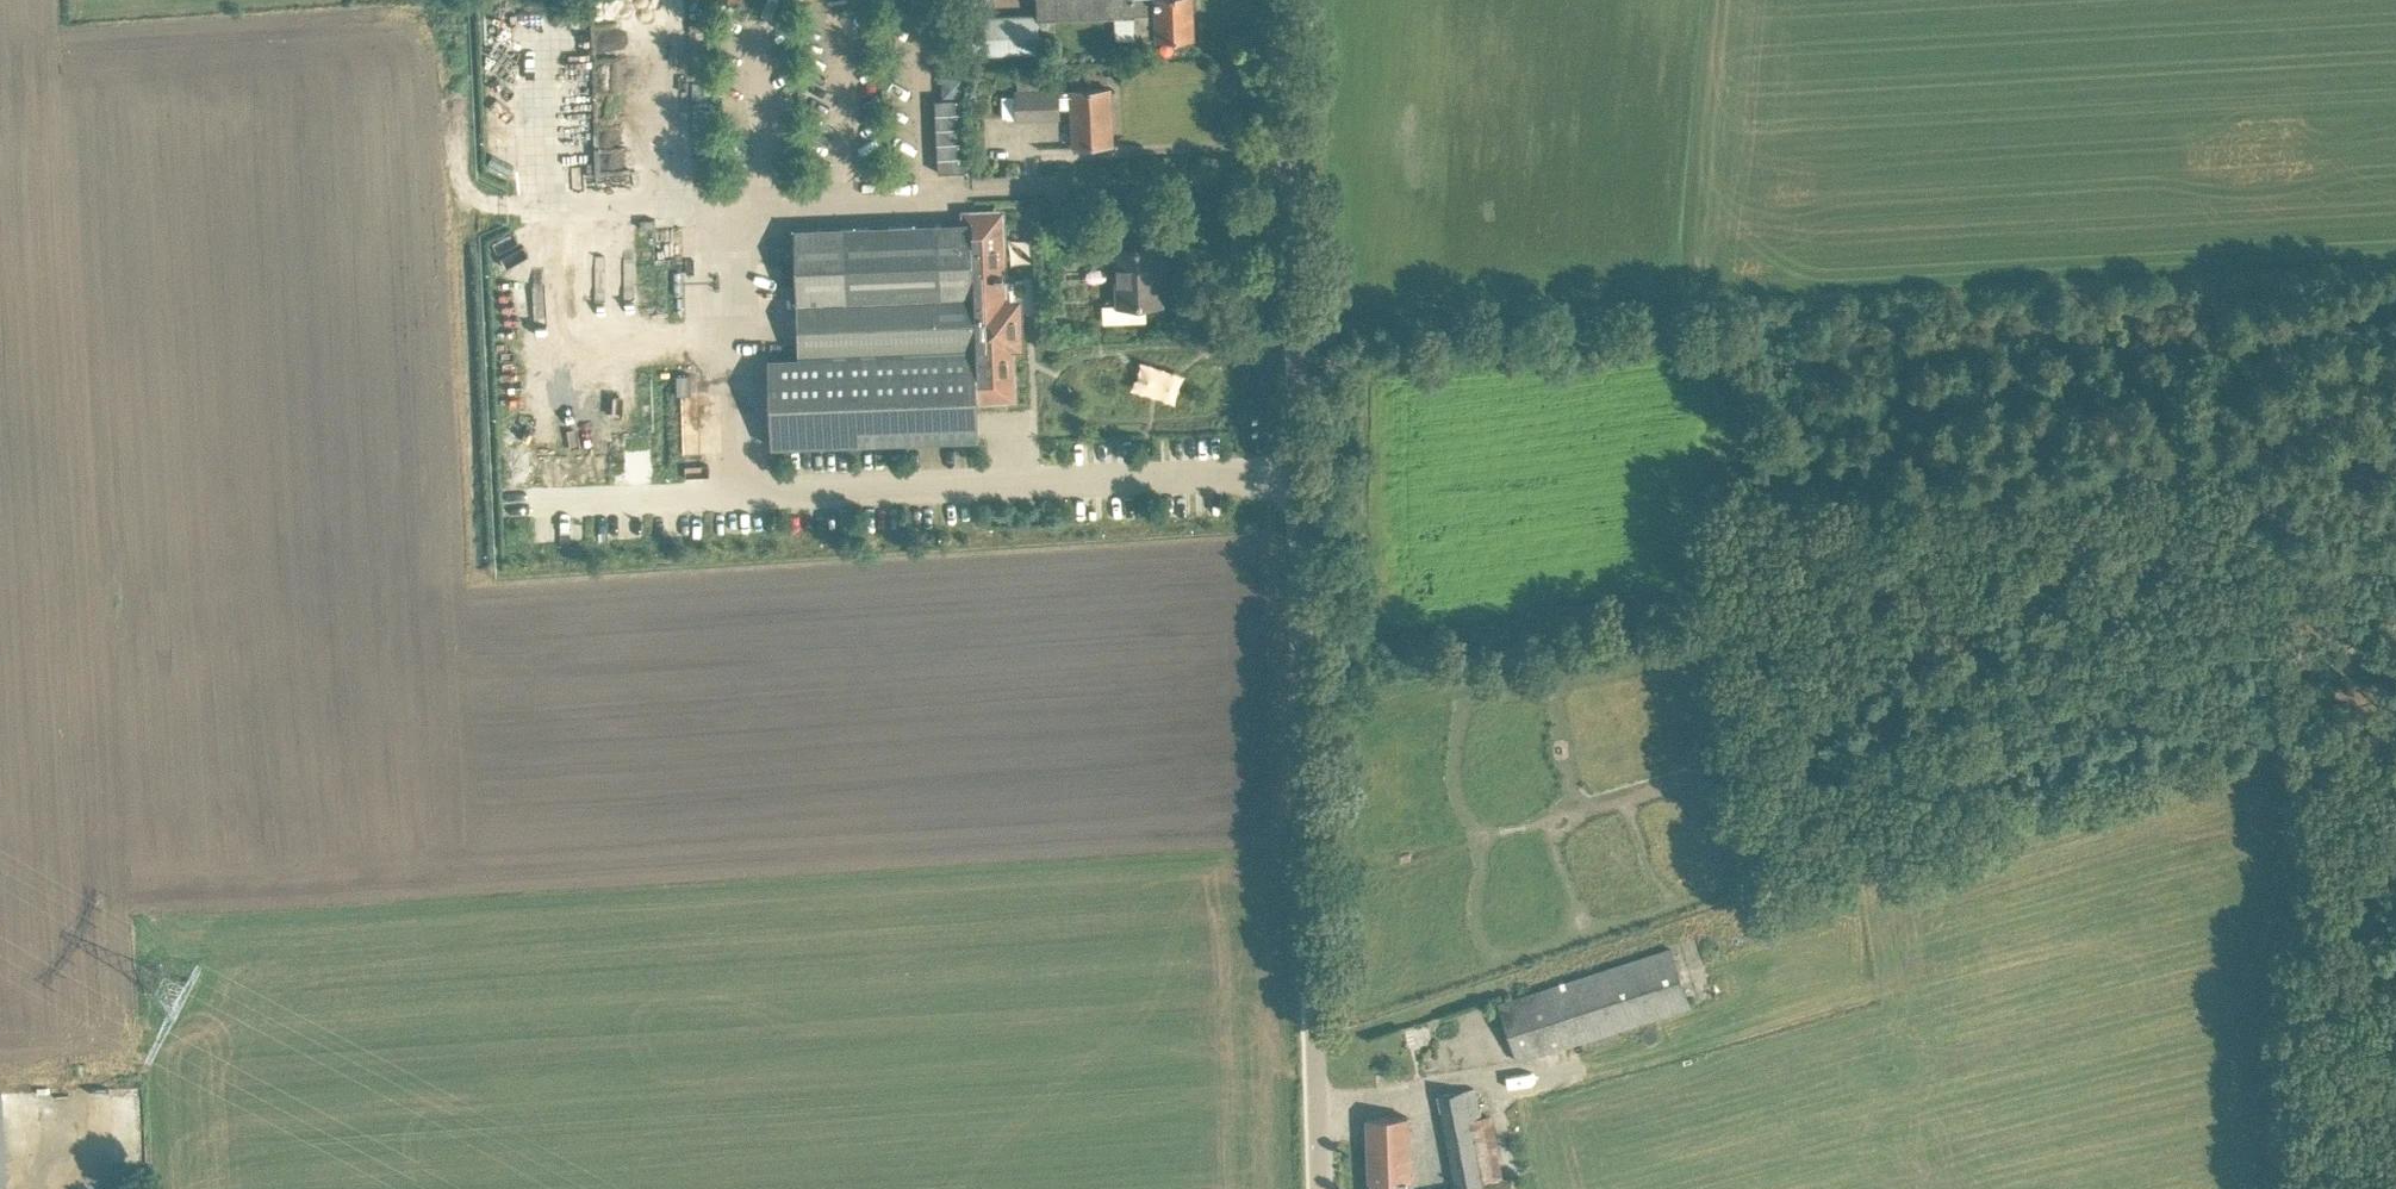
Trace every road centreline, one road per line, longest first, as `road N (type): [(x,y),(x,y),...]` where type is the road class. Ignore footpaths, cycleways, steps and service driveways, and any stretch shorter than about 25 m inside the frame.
road 1 (unclassified): [(1318,1188),(1289,0)]

